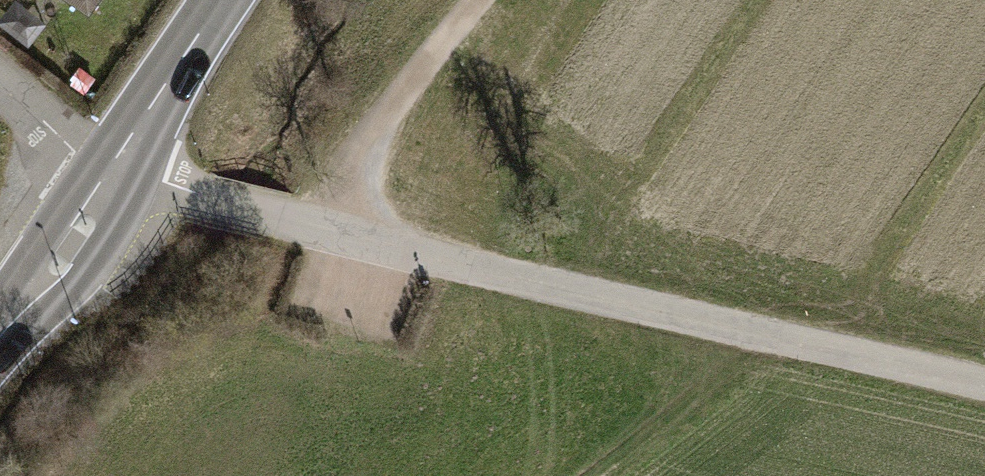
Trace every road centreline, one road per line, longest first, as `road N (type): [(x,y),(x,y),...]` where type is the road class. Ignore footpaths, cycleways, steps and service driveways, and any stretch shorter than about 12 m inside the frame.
road 1 (track): [(433,259),(984,384)]
road 2 (secondary): [(228,0),(0,333)]
road 3 (track): [(319,230),(352,154),(477,0)]
road 4 (track): [(629,475),(806,340)]
road 5 (track): [(0,87),(76,154),(117,168)]

